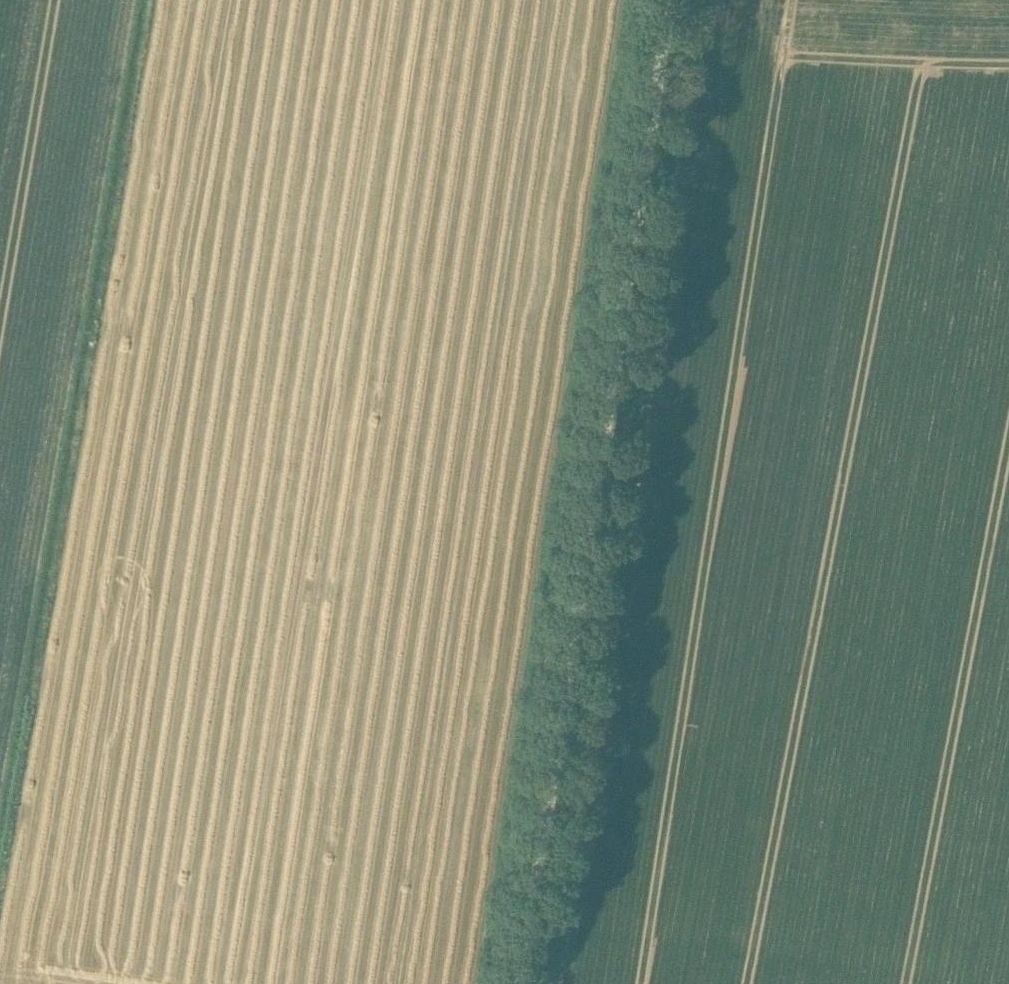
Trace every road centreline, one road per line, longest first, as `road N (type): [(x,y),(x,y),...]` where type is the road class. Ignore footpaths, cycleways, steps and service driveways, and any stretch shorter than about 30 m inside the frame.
road 1 (unclassified): [(521,983),(671,0)]

